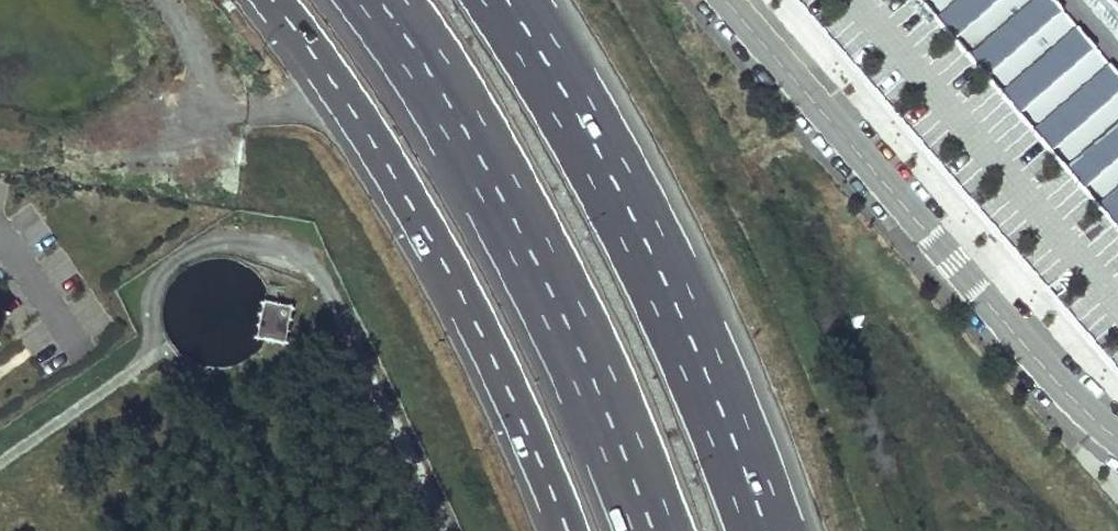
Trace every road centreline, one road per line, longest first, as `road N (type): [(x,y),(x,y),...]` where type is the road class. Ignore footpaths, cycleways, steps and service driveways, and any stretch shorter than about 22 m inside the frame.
road 1 (track): [(0,462),(154,356),(155,292),(169,262),(203,245),(248,242),(295,253),(325,280),(444,530)]
road 2 (motorway): [(275,0),(308,37),(424,221),(509,392),(565,530)]
road 3 (motorway): [(371,0),(470,149),(534,266),(652,530)]
road 4 (motorway): [(762,530),(690,335),(632,214),(504,0)]
road 5 (residential): [(1117,441),(1064,392),(725,0)]

